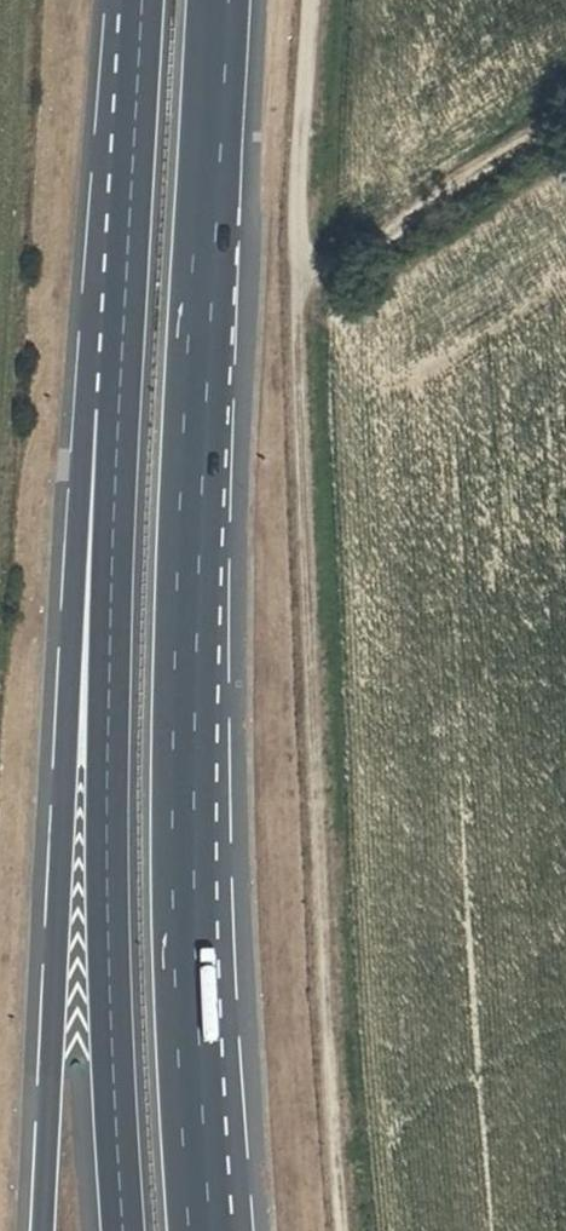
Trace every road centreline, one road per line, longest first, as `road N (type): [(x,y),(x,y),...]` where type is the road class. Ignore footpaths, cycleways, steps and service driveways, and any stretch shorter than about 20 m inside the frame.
road 1 (track): [(313,0),(298,350),(321,913),(344,1230)]
road 2 (motorway): [(202,1230),(184,807),(191,506),(219,0)]
road 3 (motorway): [(123,374),(84,426),(41,1230)]
road 4 (motorway): [(123,374),(106,741),(123,1230)]
road 5 (motorway): [(143,0),(123,374)]

